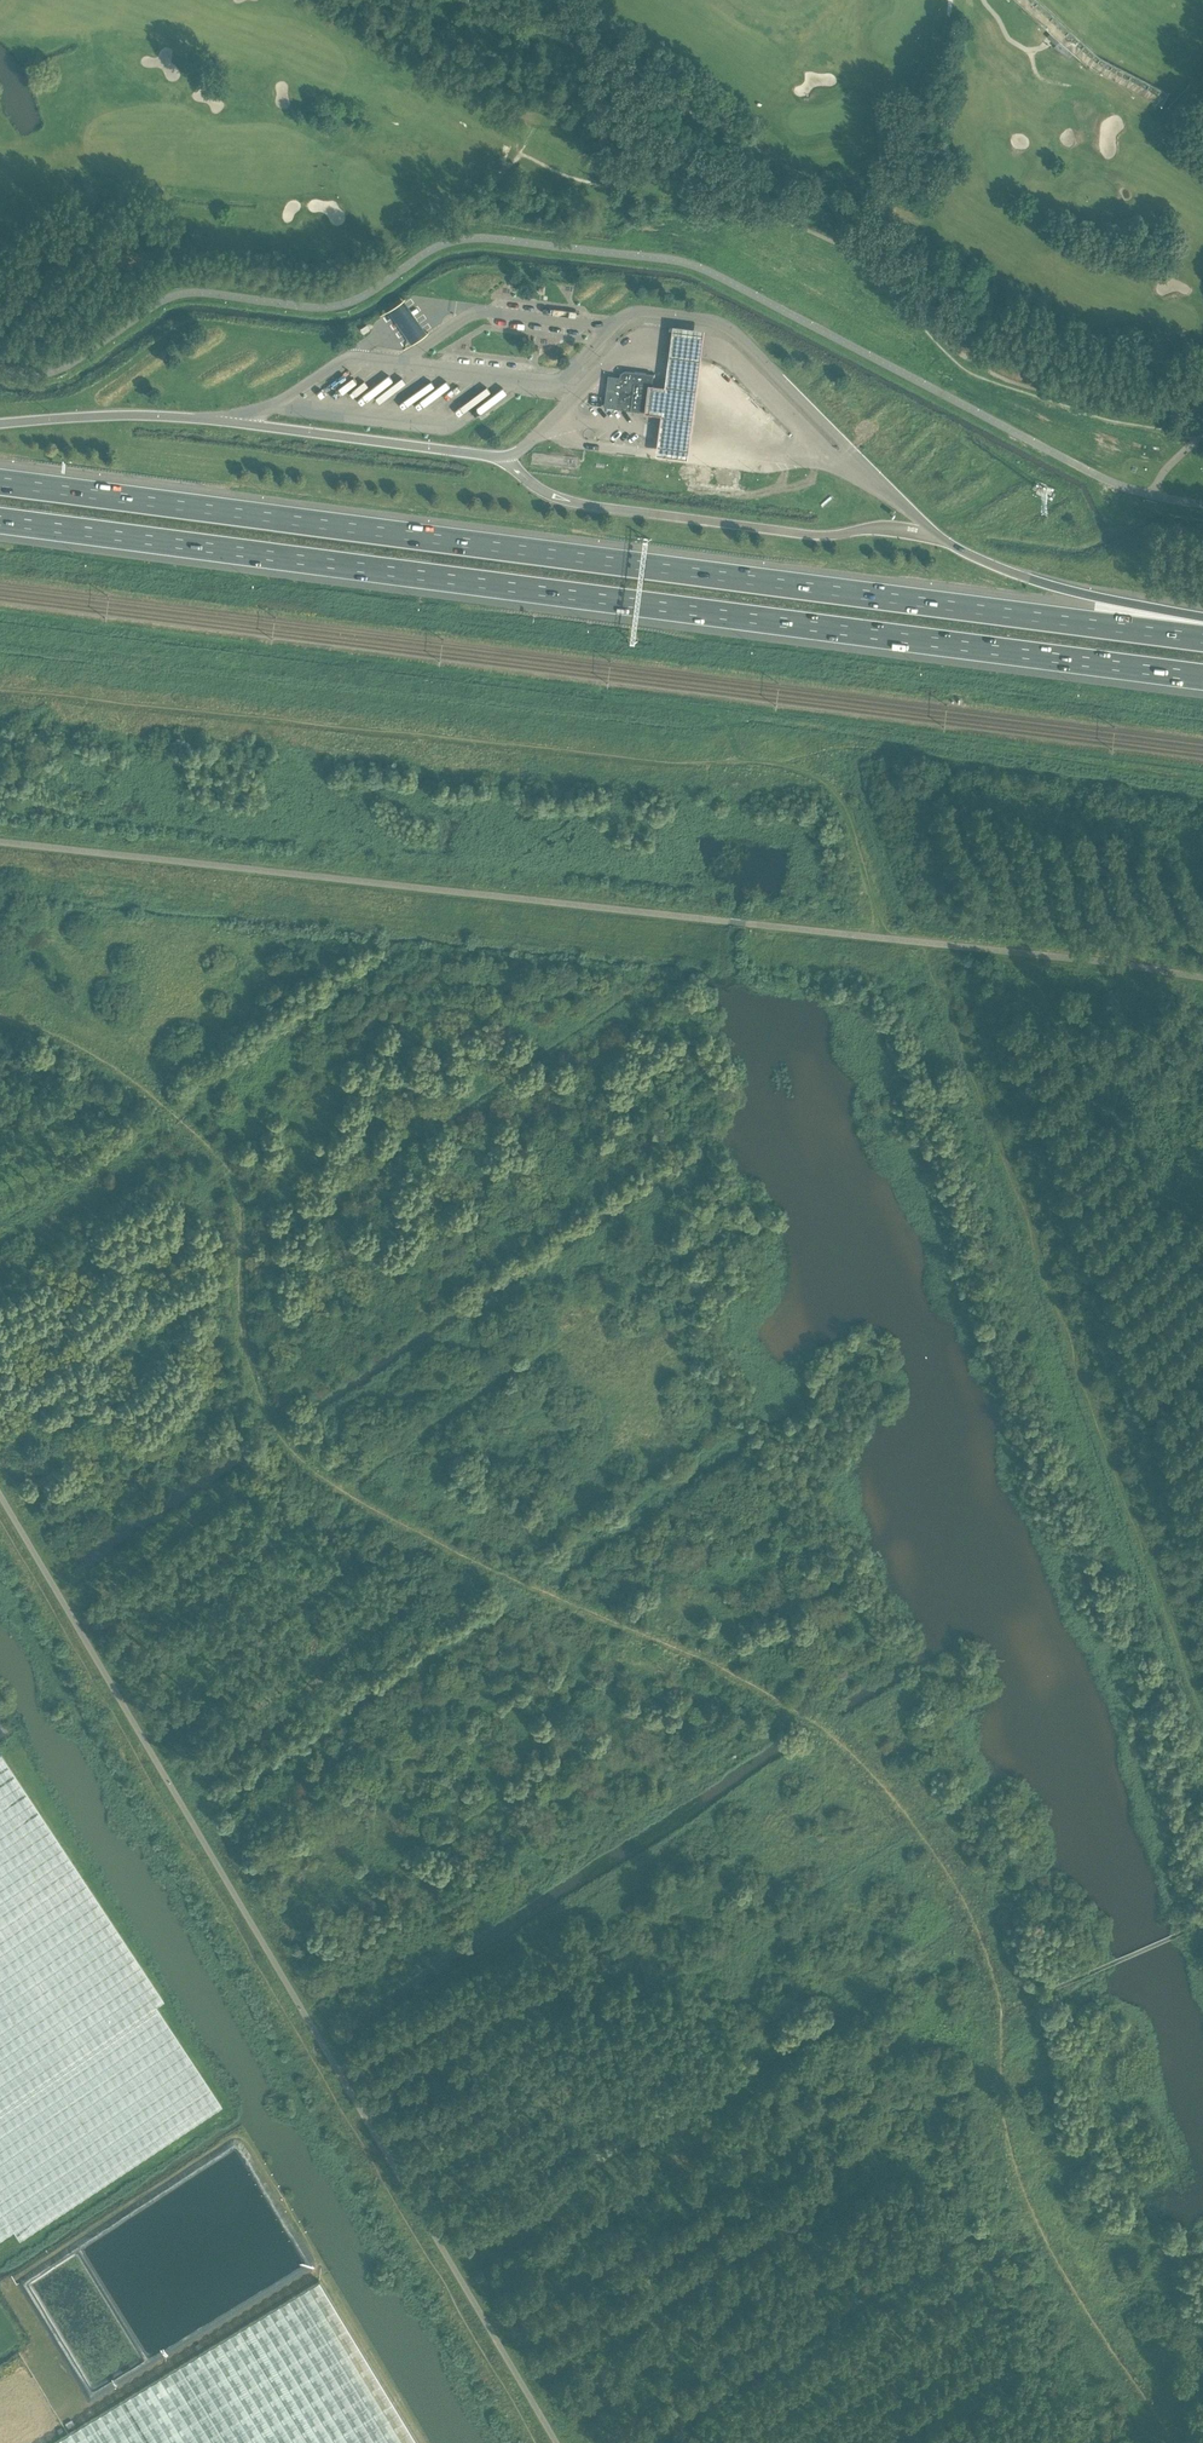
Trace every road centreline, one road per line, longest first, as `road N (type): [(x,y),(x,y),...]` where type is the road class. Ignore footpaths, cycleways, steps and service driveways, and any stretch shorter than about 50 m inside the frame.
road 1 (motorway): [(0,520),(1202,677)]
road 2 (motorway): [(1202,638),(0,482)]
road 3 (track): [(1202,814),(870,766),(872,793),(931,944)]
road 4 (motorway): [(504,456),(170,417),(0,424)]
road 5 (motorway): [(1202,626),(1033,580),(939,537)]

